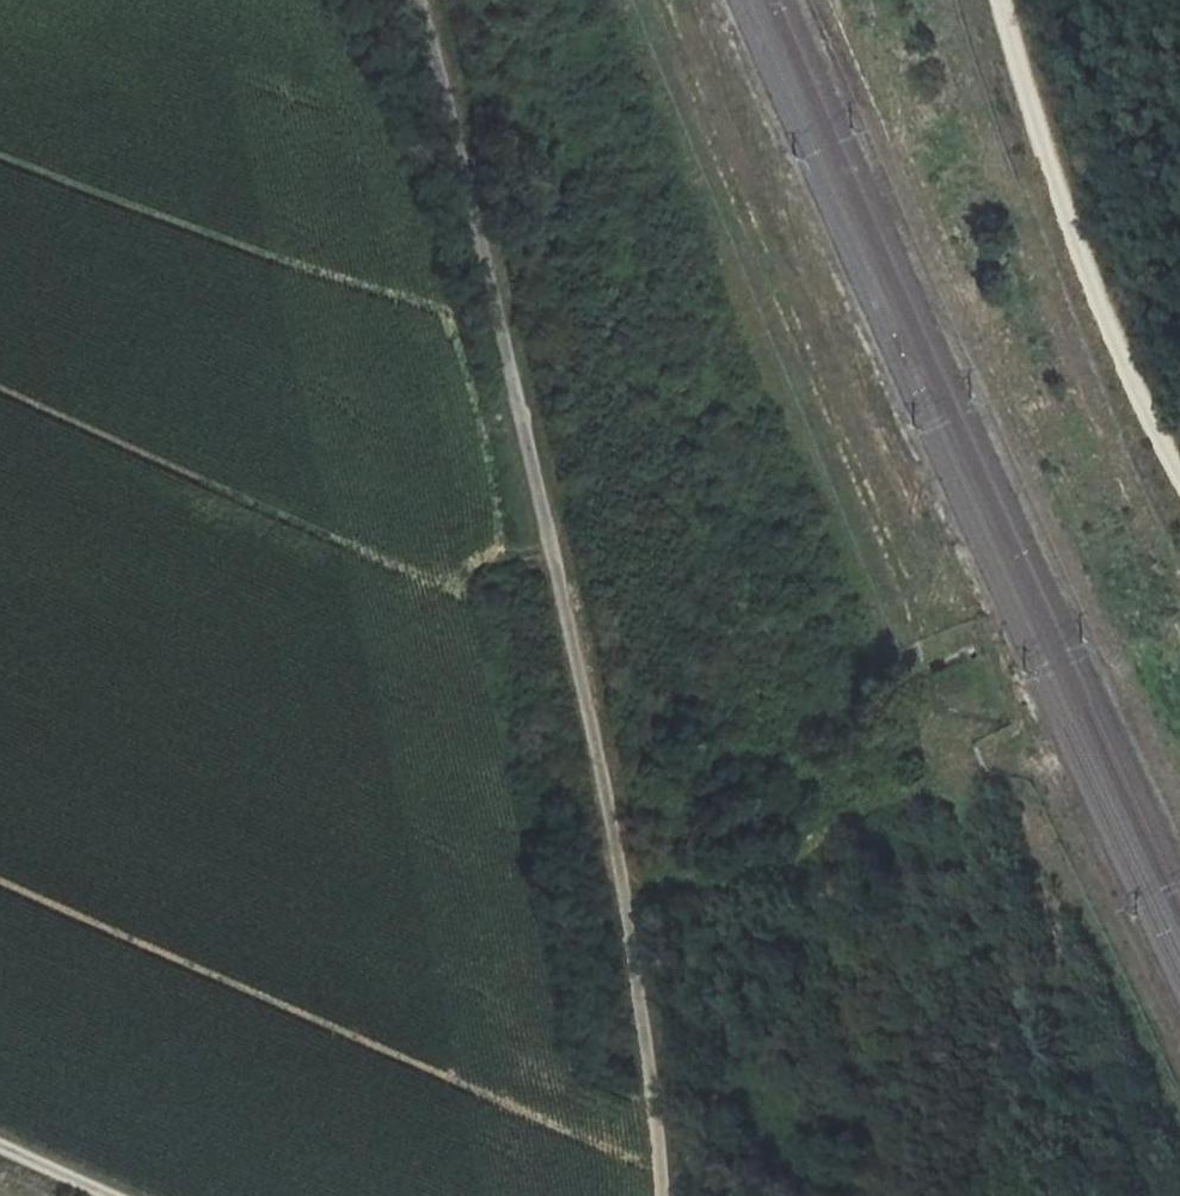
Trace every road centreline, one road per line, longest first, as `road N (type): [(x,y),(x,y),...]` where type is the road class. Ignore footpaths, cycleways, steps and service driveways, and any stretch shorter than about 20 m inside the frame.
road 1 (track): [(1179,475),(1051,184),(996,0)]

